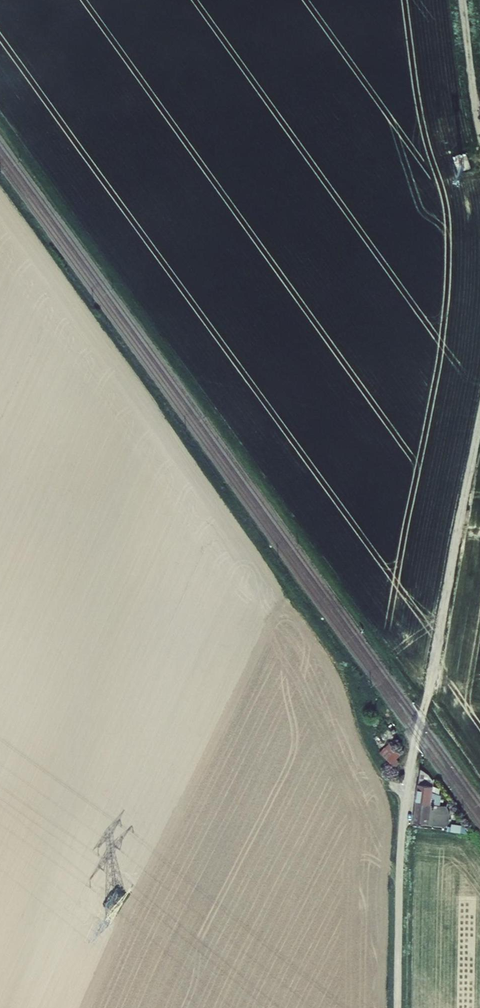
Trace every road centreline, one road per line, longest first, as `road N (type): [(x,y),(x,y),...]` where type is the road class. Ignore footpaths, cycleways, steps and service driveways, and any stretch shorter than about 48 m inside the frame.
road 1 (track): [(409,778),(479,420)]
road 2 (unclassified): [(409,778),(398,1007)]
road 3 (track): [(479,132),(461,0)]

